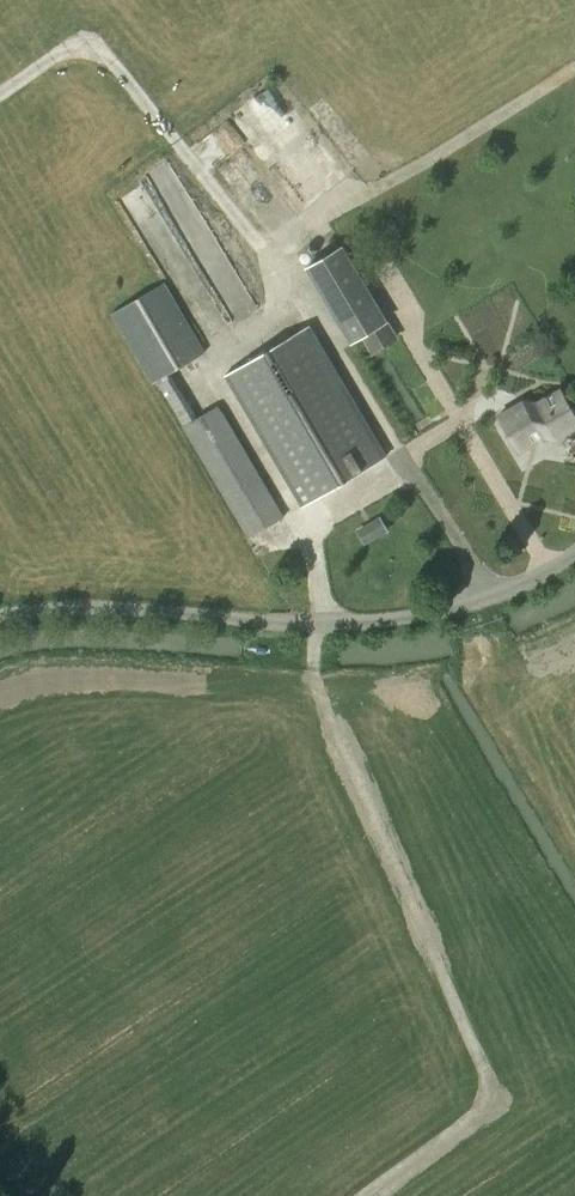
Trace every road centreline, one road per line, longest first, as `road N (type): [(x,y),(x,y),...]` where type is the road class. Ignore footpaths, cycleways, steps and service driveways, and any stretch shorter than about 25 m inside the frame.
road 1 (track): [(319,625),(314,543),(213,374),(271,306),(266,255),(98,52),(57,53),(0,92)]
road 2 (track): [(370,1195),(486,1113),(483,1078),(315,685),(319,625)]
road 3 (unclassified): [(0,616),(136,610),(319,625),(422,616),(504,593),(574,556)]

